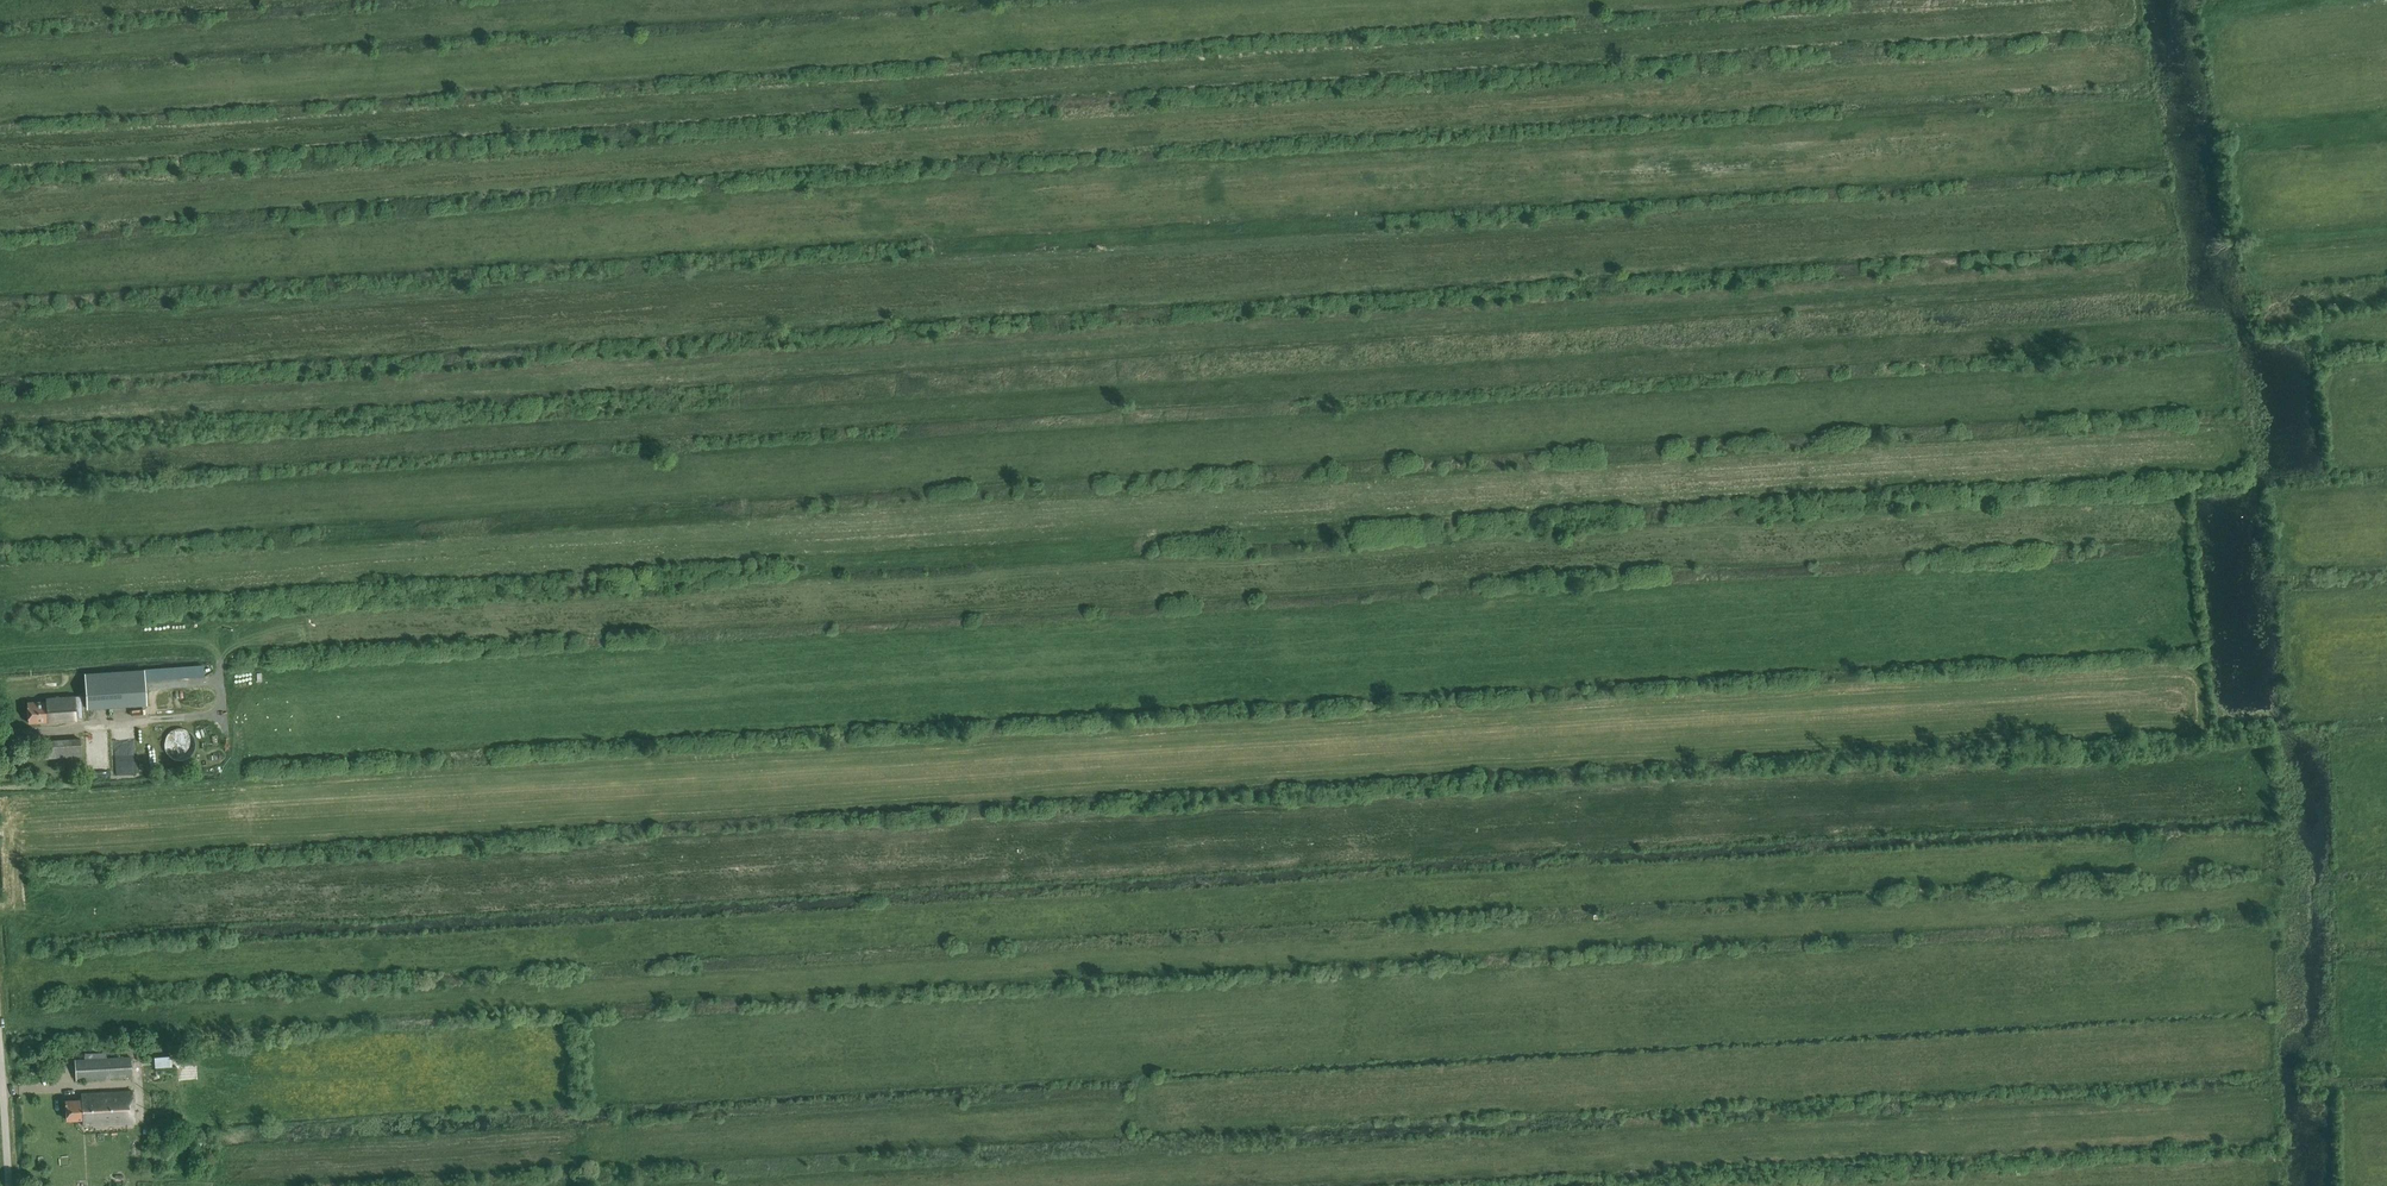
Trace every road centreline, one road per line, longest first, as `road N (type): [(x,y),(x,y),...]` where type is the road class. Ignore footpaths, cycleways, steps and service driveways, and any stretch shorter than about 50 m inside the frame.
road 1 (unclassified): [(9,1185),(0,1048)]

